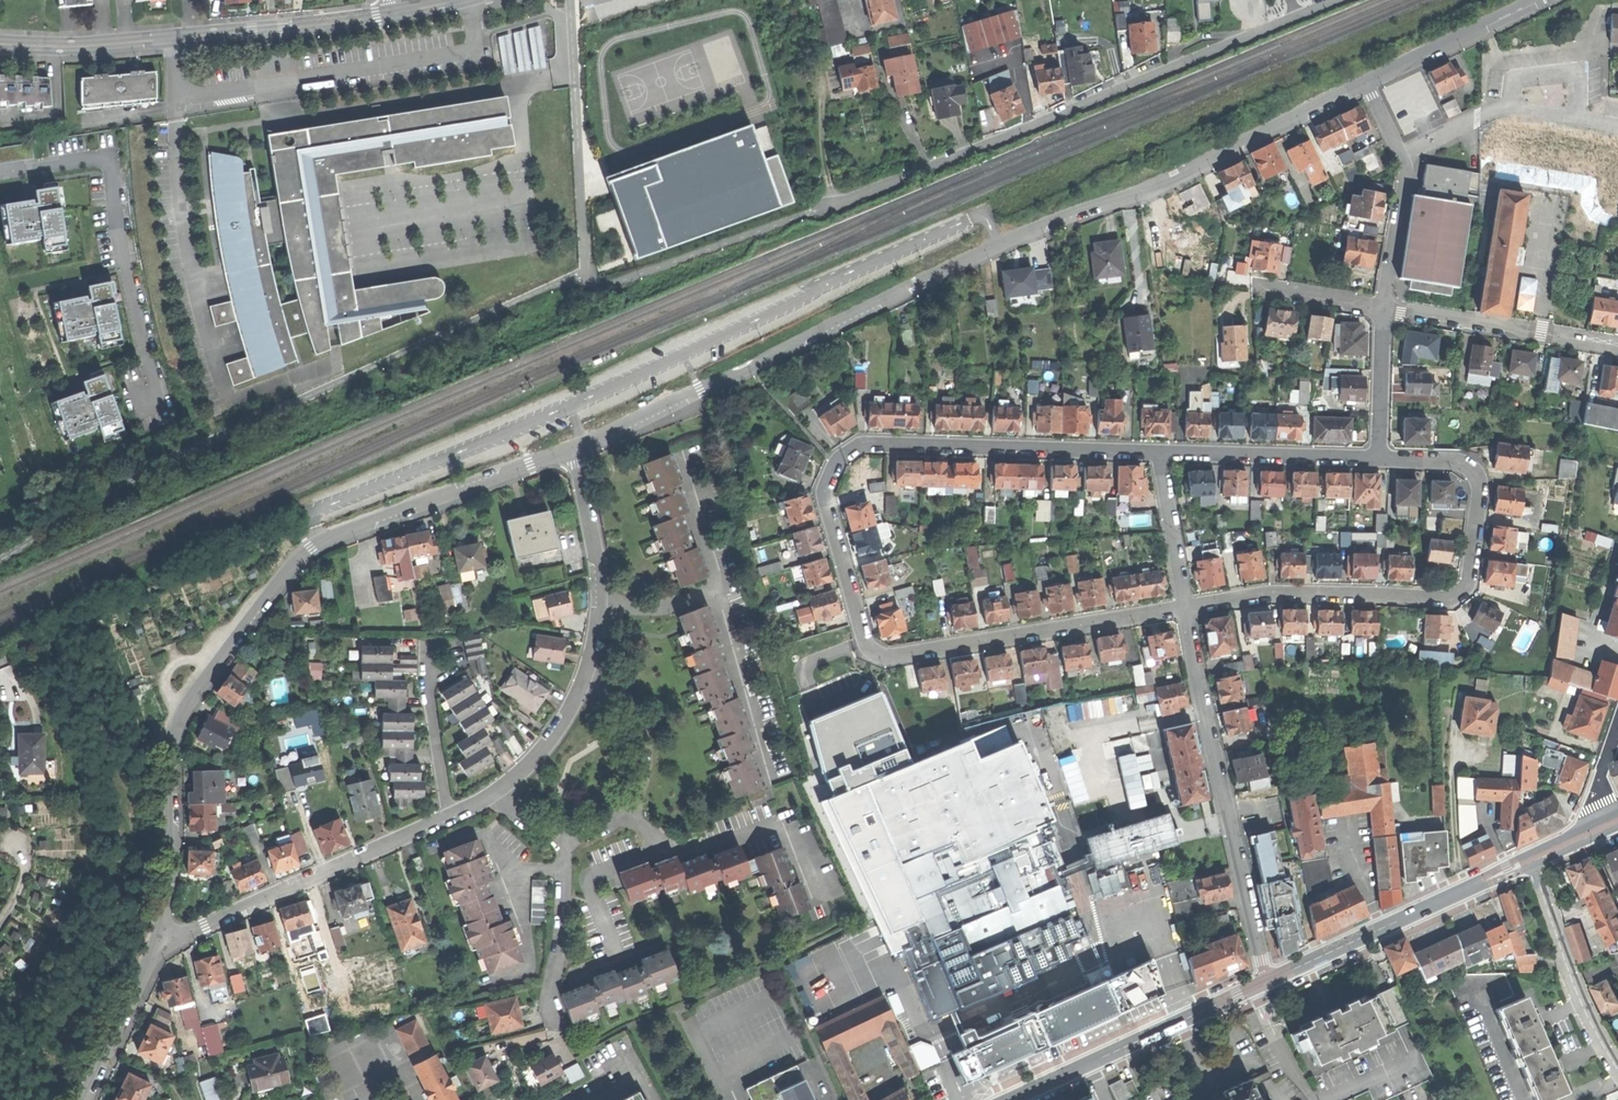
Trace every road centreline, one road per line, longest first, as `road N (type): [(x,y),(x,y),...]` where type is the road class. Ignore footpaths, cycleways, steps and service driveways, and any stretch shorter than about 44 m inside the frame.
road 1 (residential): [(575,449),(998,245),(1169,180),(1366,82)]
road 2 (residential): [(1182,608),(875,653),(823,495),(834,462),(859,444),(1159,453)]
road 3 (residential): [(165,940),(449,816),(523,771),(587,678),(600,610),(575,449)]
road 4 (residential): [(165,940),(175,733),(190,697),(297,559),(322,541),(575,449)]
road 5 (residential): [(1334,0),(817,210)]
road 6 (residential): [(1379,458),(1461,462),(1475,472),(1481,488),(1469,585),(1460,594),(1279,593),(1182,608)]
road 7 (residential): [(0,44),(173,38),(395,14)]
road 8 (residential): [(1266,981),(1182,608)]
road 9 (residential): [(0,174),(96,159),(113,167),(153,379),(147,402)]
road 10 (track): [(307,549),(296,533),(0,660)]
road 11 (secondary): [(1266,981),(1531,858)]
road 12 (secondary): [(1011,1099),(1266,981)]
road 13 (residential): [(1386,309),(1404,157),(1366,82)]
road 14 (residential): [(1386,309),(1617,346)]
road 15 (residential): [(1617,1070),(1590,1023),(1531,858)]
road 16 (residential): [(1159,453),(1379,458)]
road 17 (residential): [(1366,82),(1538,0)]
road 18 (residential): [(85,1099),(165,940)]
road 19 (residential): [(1182,608),(1159,453)]
road 20 (residential): [(1379,458),(1386,309)]
road 21 (residential): [(1267,290),(1386,309)]
road 22 (residential): [(653,1099),(630,1062),(564,1099)]

